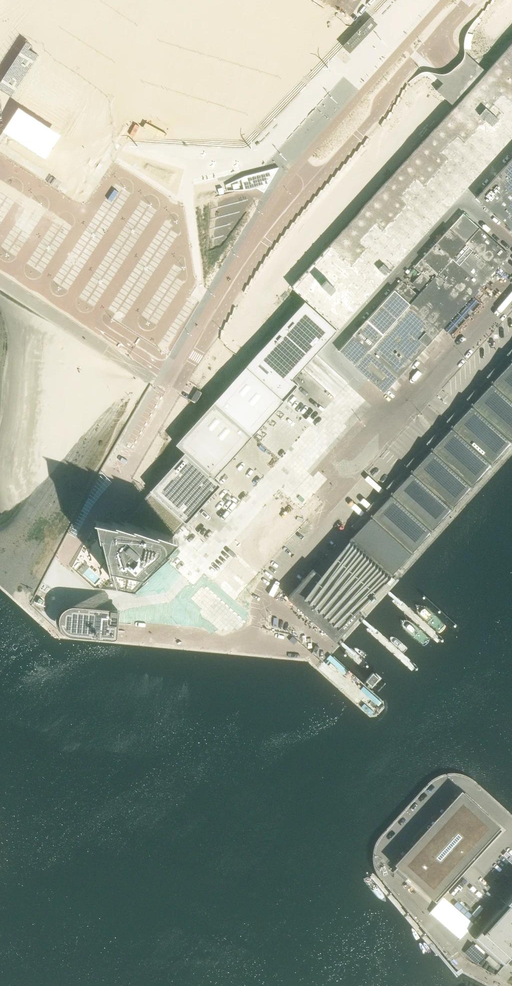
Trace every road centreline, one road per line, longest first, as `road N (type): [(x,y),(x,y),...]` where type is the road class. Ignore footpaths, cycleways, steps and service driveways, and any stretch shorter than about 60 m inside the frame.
road 1 (residential): [(128,474),(267,243),(469,0)]
road 2 (residential): [(463,197),(330,346),(391,422)]
road 3 (residential): [(511,293),(391,422)]

